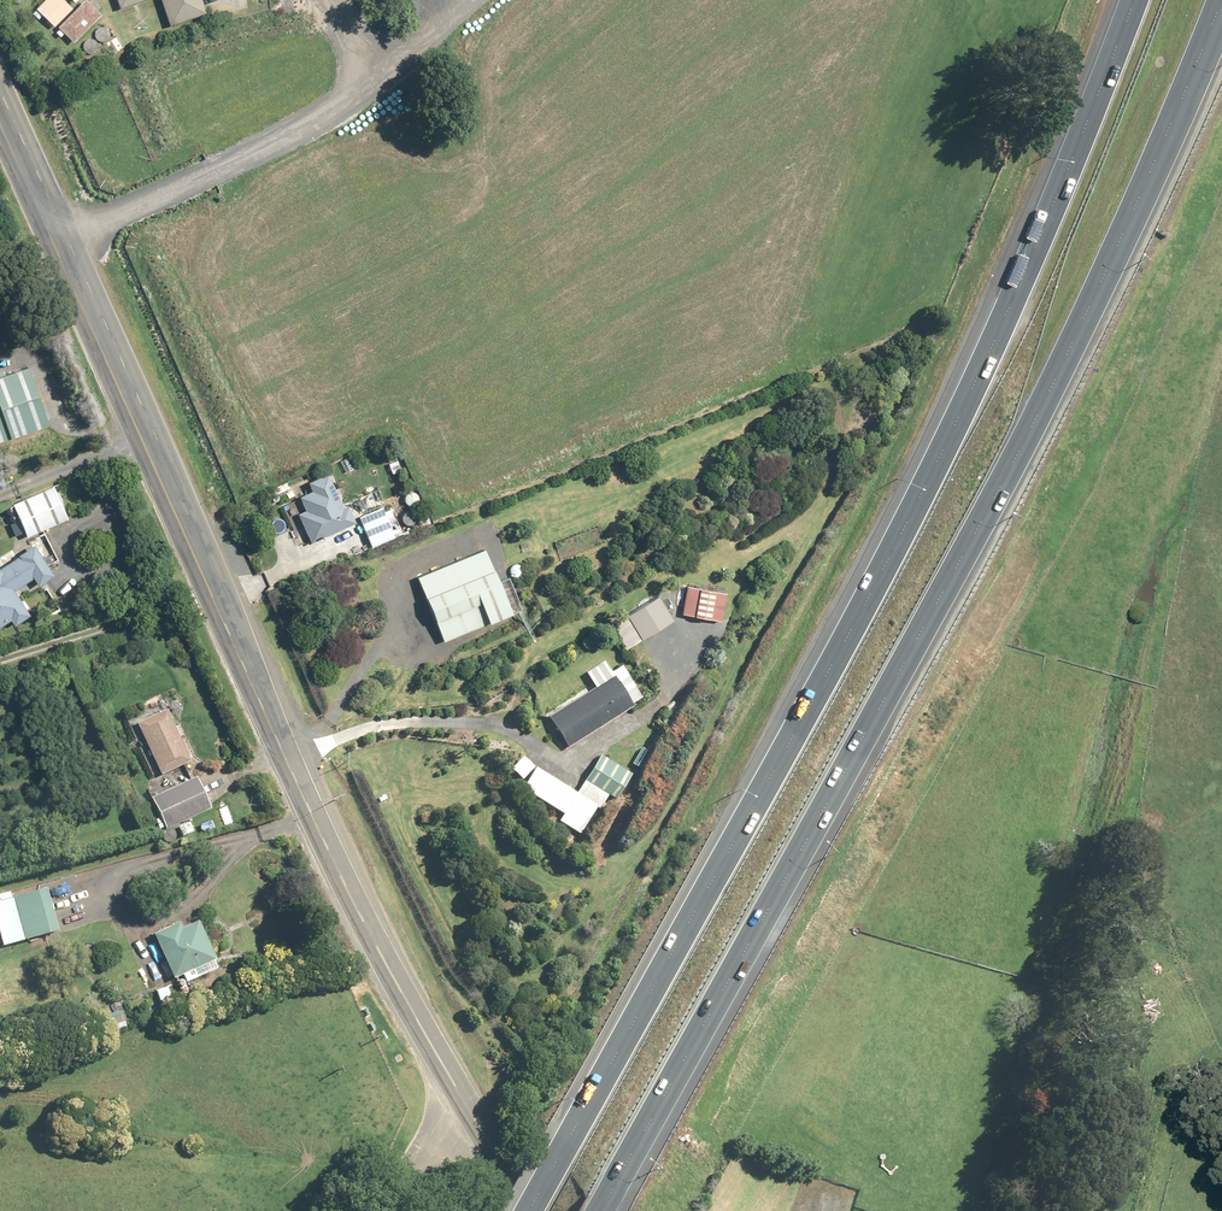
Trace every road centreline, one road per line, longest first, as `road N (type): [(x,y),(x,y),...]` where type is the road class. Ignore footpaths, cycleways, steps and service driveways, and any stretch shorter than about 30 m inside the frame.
road 1 (motorway): [(1221,0),(1079,328),(600,1210)]
road 2 (motorway): [(528,1210),(891,550),(1049,215),(1133,0)]
road 3 (secondary): [(462,1101),(299,787),(0,125)]
road 4 (unclassified): [(385,1210),(445,1112),(462,1101)]
road 5 (secondary): [(530,1210),(462,1101)]

